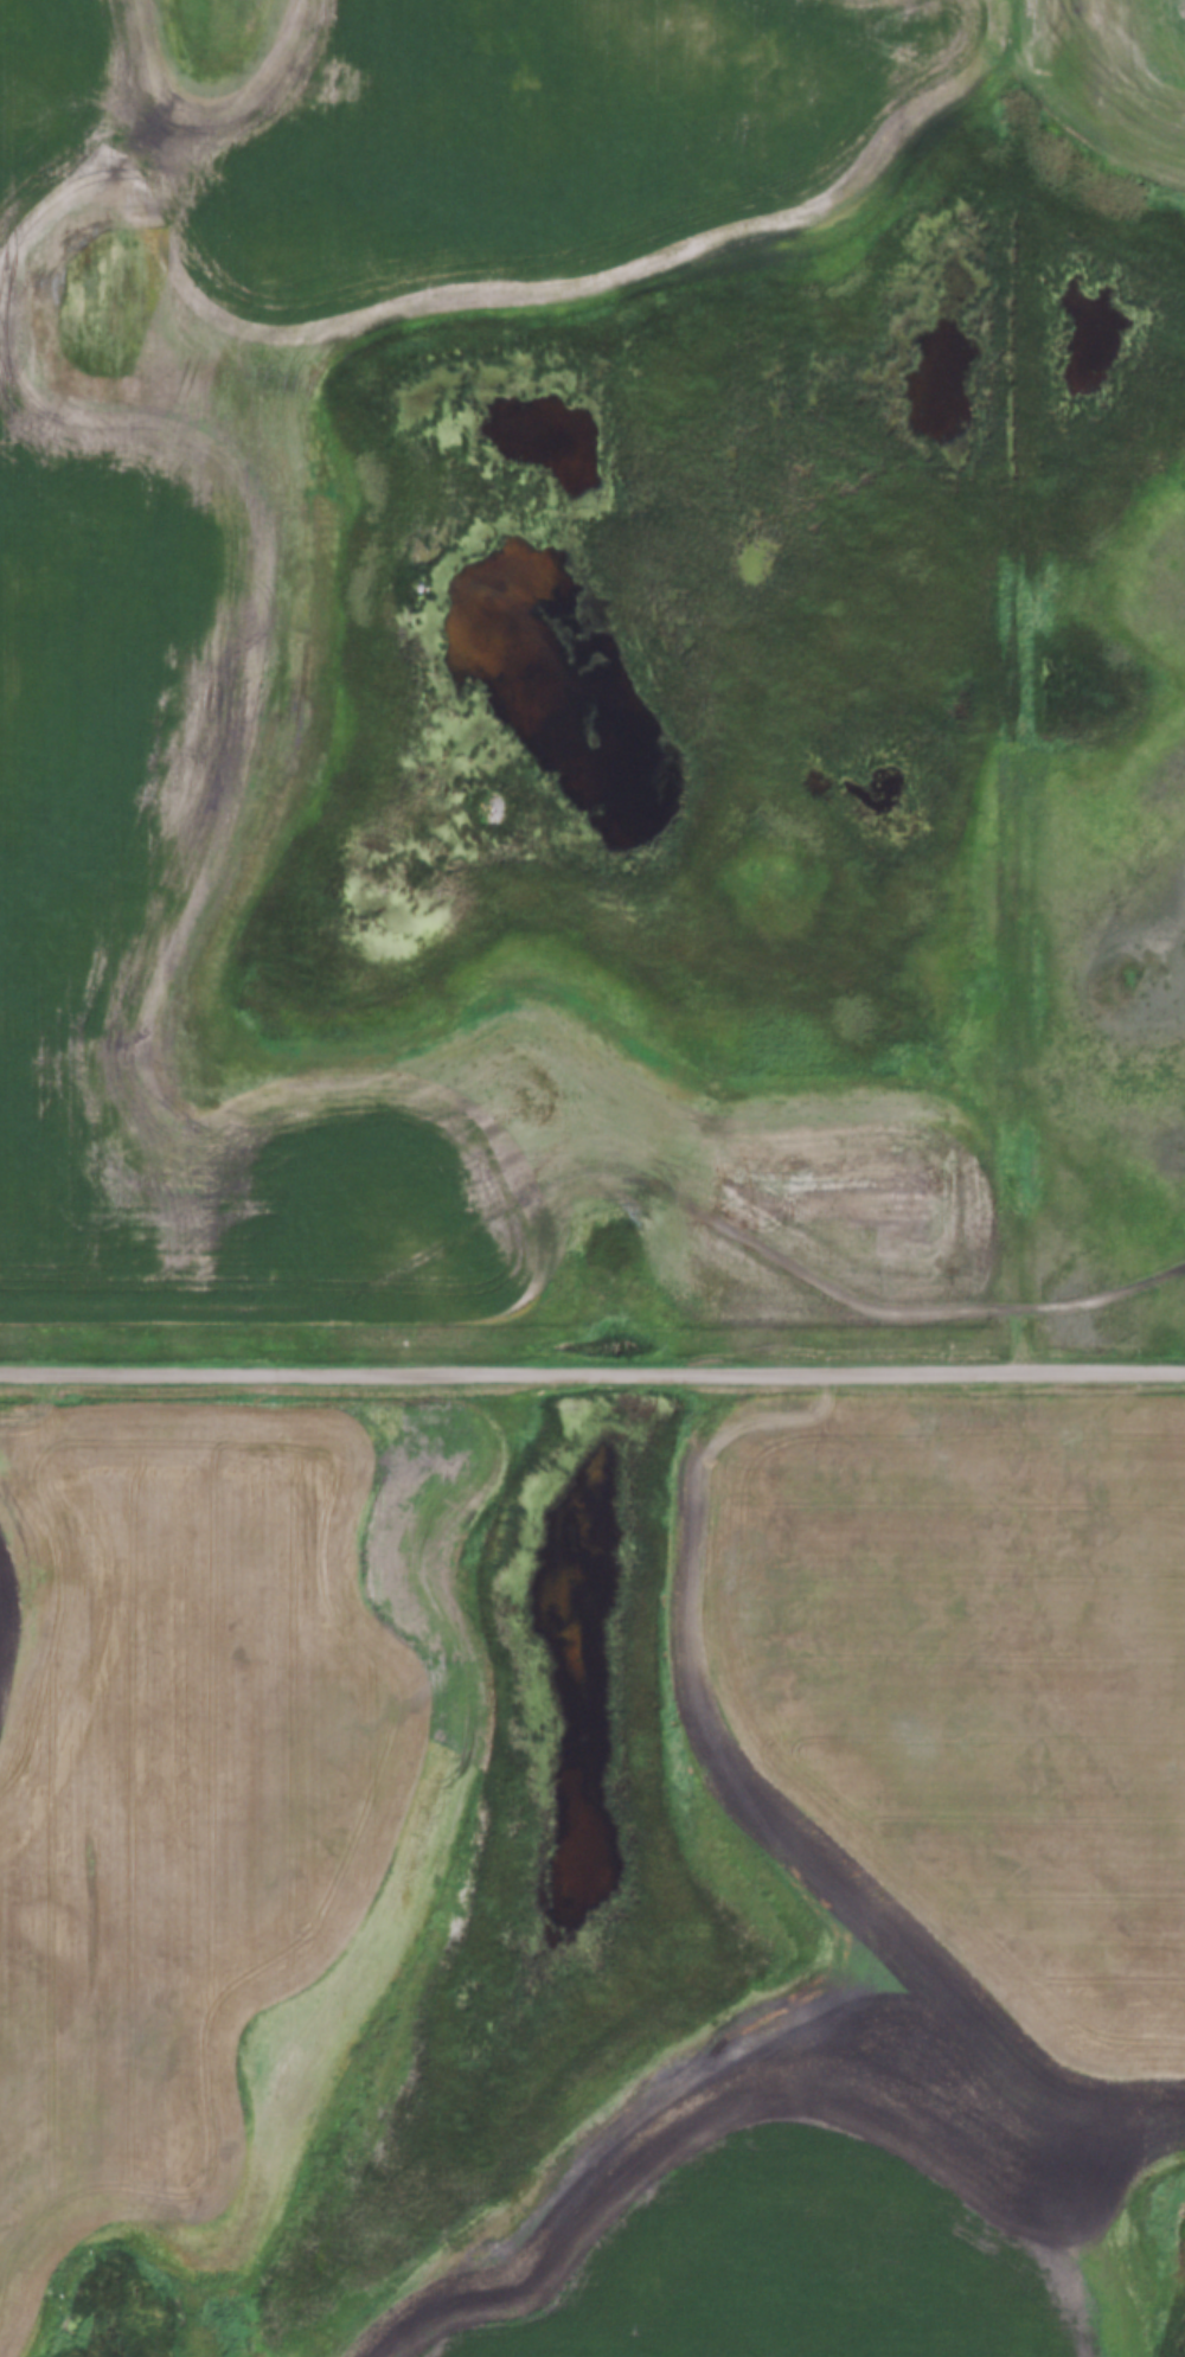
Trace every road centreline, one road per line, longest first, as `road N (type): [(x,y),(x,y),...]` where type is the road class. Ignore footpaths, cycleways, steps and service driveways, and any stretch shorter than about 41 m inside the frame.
road 1 (residential): [(0,1372),(1184,1370)]

